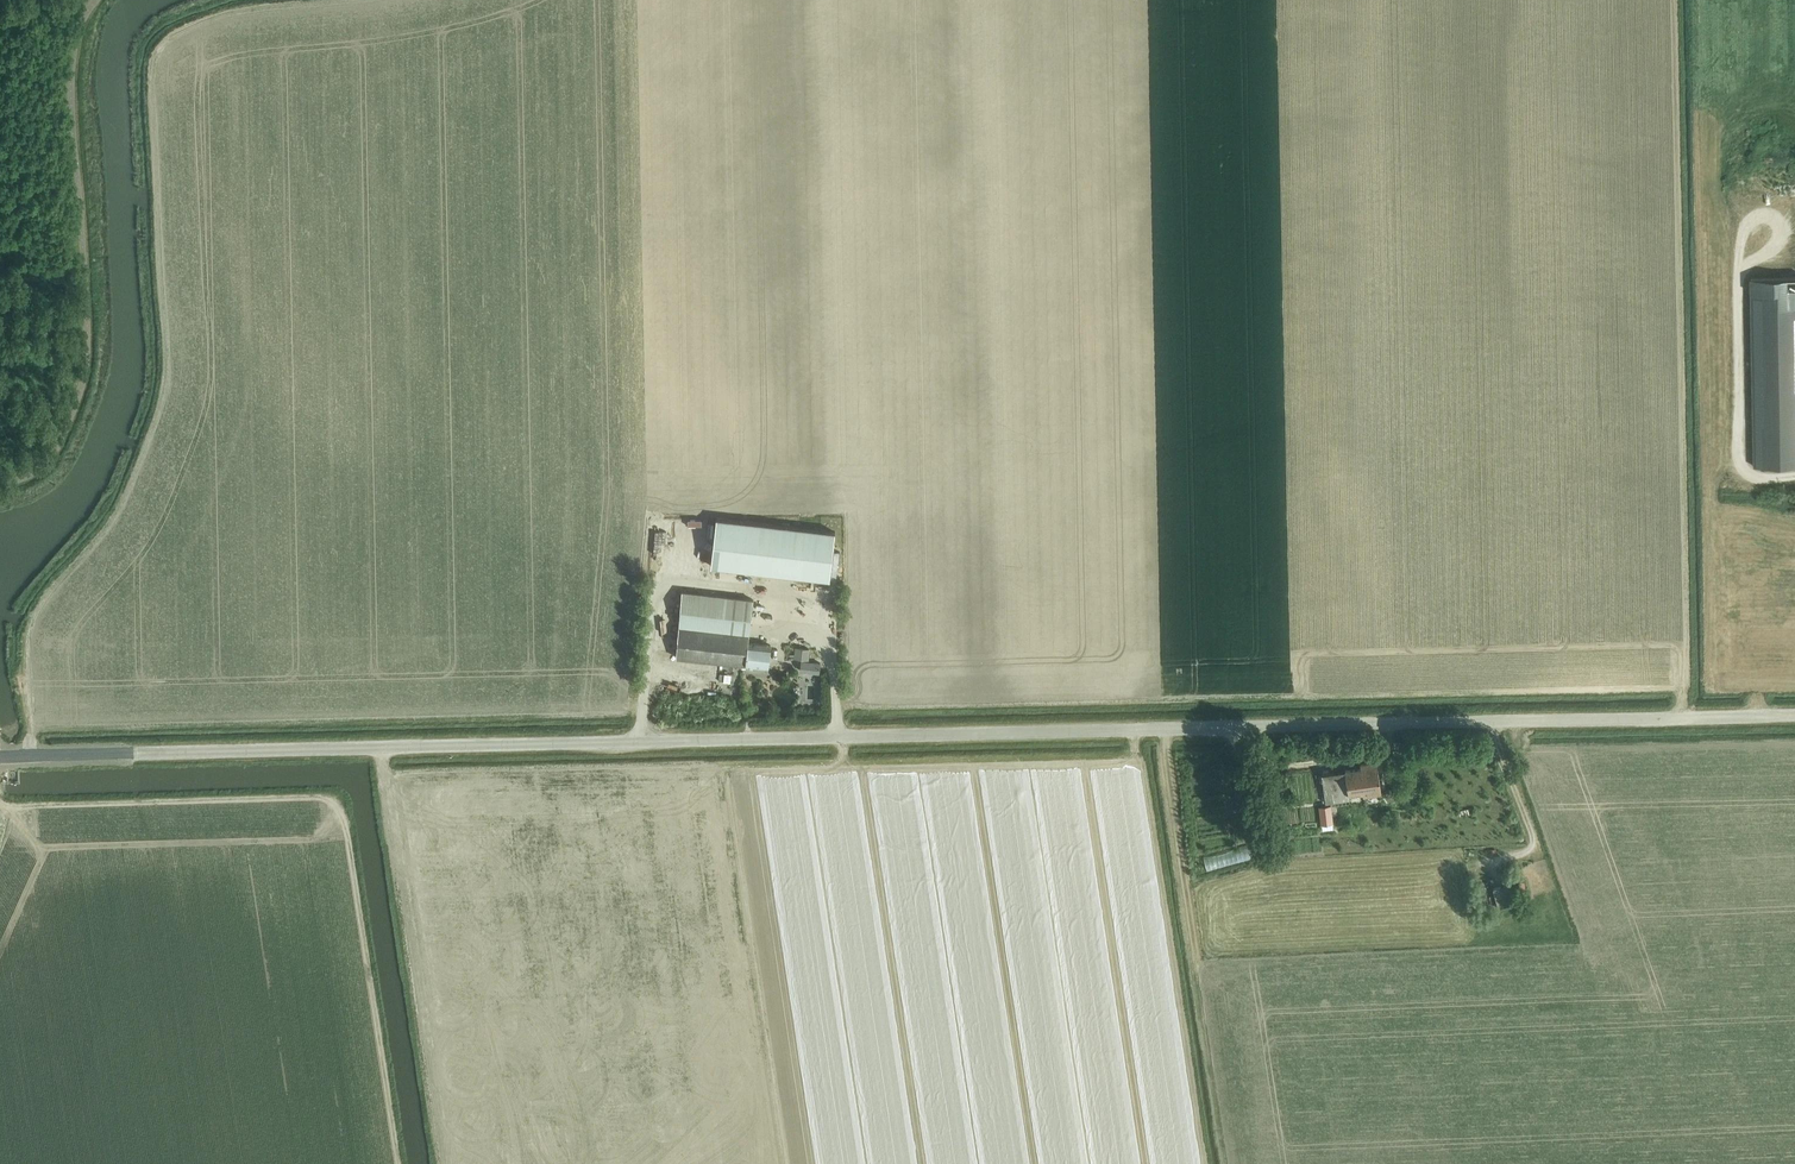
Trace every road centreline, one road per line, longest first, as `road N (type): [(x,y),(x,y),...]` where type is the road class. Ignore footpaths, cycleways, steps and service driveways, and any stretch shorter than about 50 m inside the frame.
road 1 (tertiary): [(0,757),(1794,717)]

